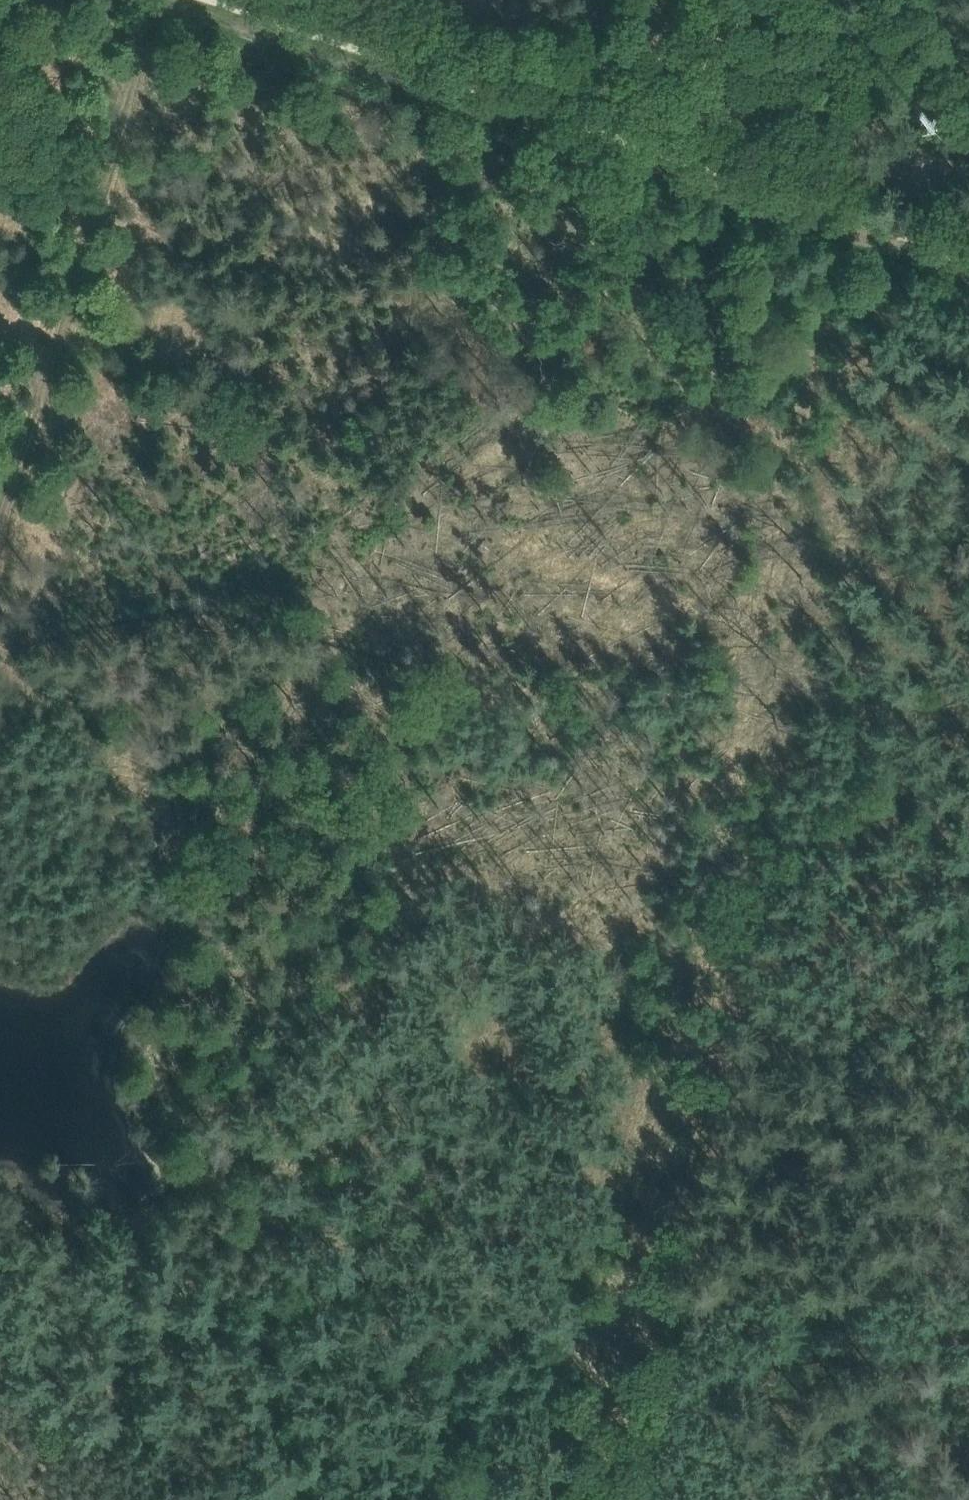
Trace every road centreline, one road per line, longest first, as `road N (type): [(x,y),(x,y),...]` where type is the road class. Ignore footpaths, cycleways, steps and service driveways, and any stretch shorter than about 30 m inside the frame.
road 1 (track): [(147,0),(912,251)]
road 2 (track): [(161,0),(0,539)]

